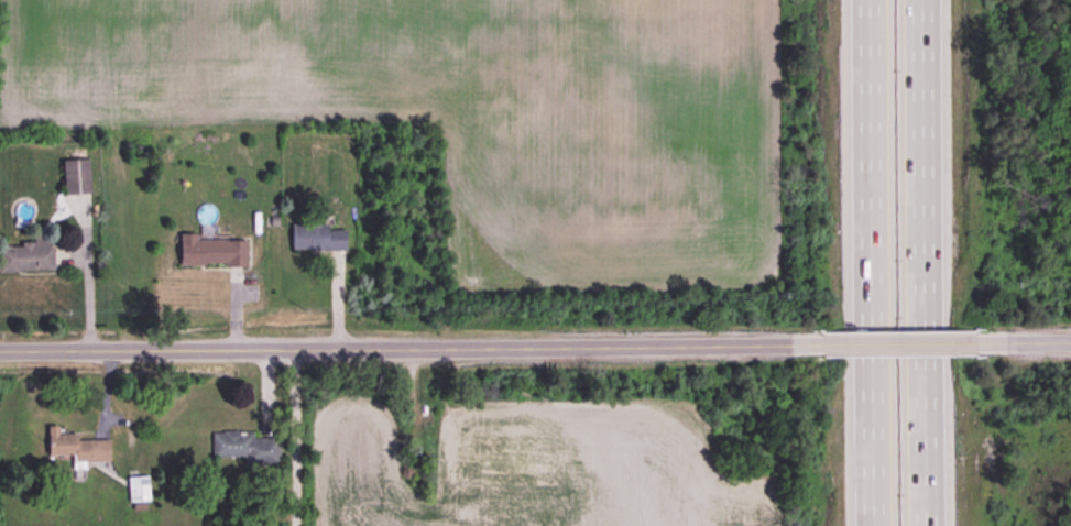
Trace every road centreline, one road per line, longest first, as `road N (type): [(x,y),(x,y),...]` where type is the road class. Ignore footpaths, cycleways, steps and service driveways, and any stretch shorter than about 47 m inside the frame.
road 1 (residential): [(0,351),(804,347)]
road 2 (motorway): [(934,525),(929,0)]
road 3 (motorway): [(865,0),(869,525)]
road 4 (residential): [(804,347),(975,346)]

